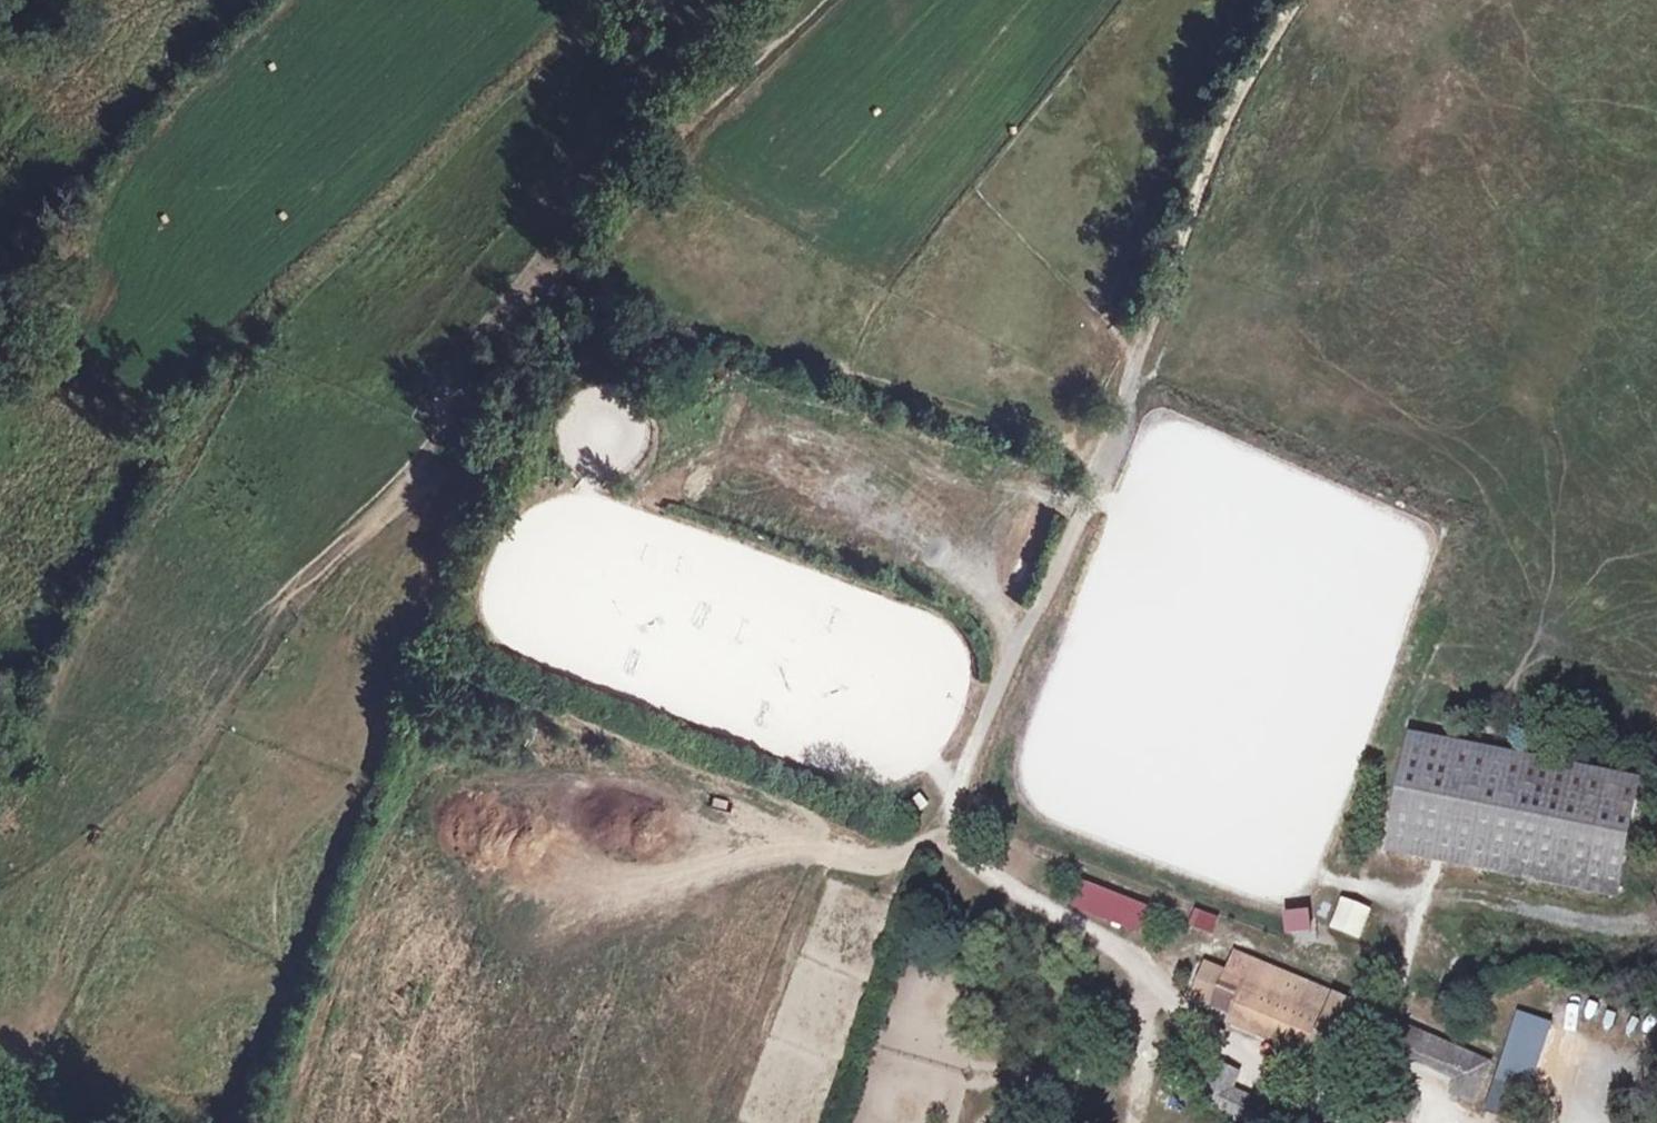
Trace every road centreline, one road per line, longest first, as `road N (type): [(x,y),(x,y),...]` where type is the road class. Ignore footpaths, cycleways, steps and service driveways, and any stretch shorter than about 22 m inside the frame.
road 1 (track): [(1296,0),(1246,101),(956,802)]

